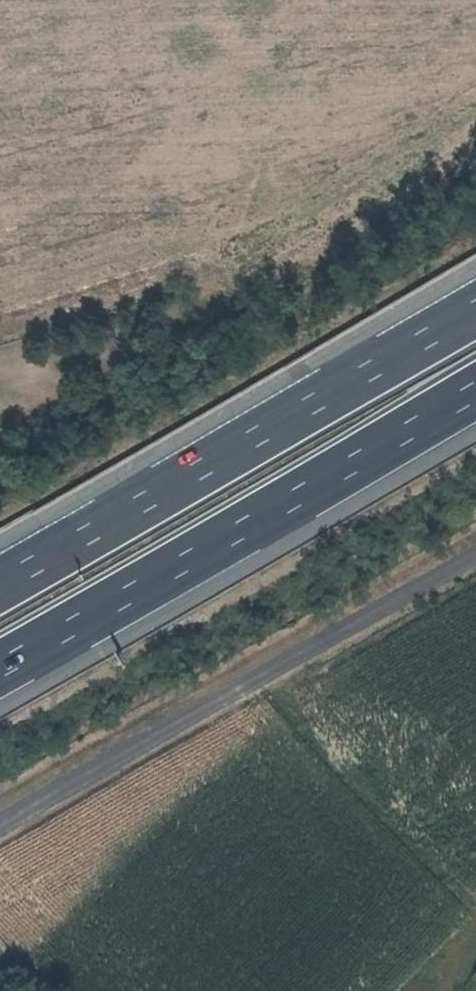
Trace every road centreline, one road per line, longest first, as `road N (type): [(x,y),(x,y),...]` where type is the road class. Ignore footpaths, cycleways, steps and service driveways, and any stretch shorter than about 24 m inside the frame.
road 1 (residential): [(0,832),(475,554)]
road 2 (motorway): [(475,304),(0,581)]
road 3 (motorway): [(0,663),(475,387)]

